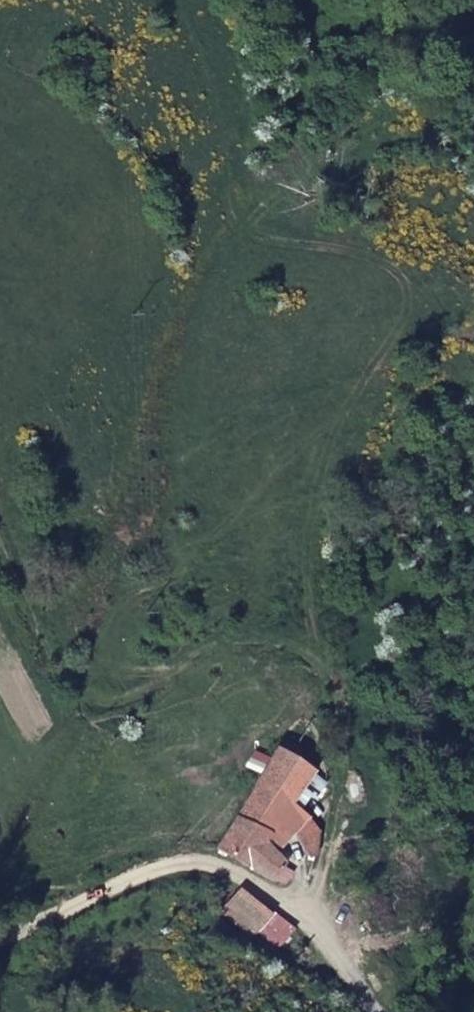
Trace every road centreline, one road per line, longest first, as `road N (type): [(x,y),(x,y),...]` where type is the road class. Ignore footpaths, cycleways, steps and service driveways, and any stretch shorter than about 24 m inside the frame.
road 1 (unclassified): [(0,943),(132,881),(205,863),(242,874),(303,913),(376,1011)]

